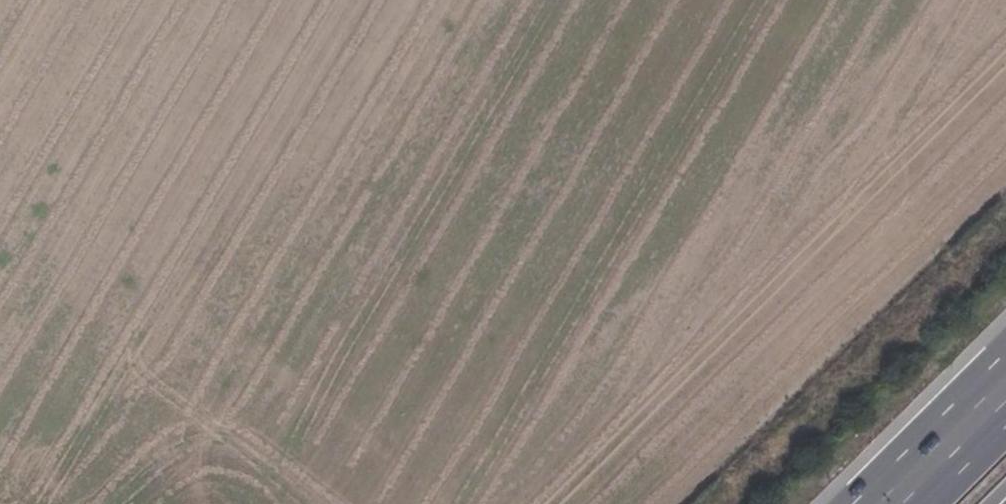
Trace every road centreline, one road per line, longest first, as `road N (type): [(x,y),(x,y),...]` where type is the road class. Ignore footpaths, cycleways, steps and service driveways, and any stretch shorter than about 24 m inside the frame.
road 1 (motorway): [(1005,394),(894,503)]

